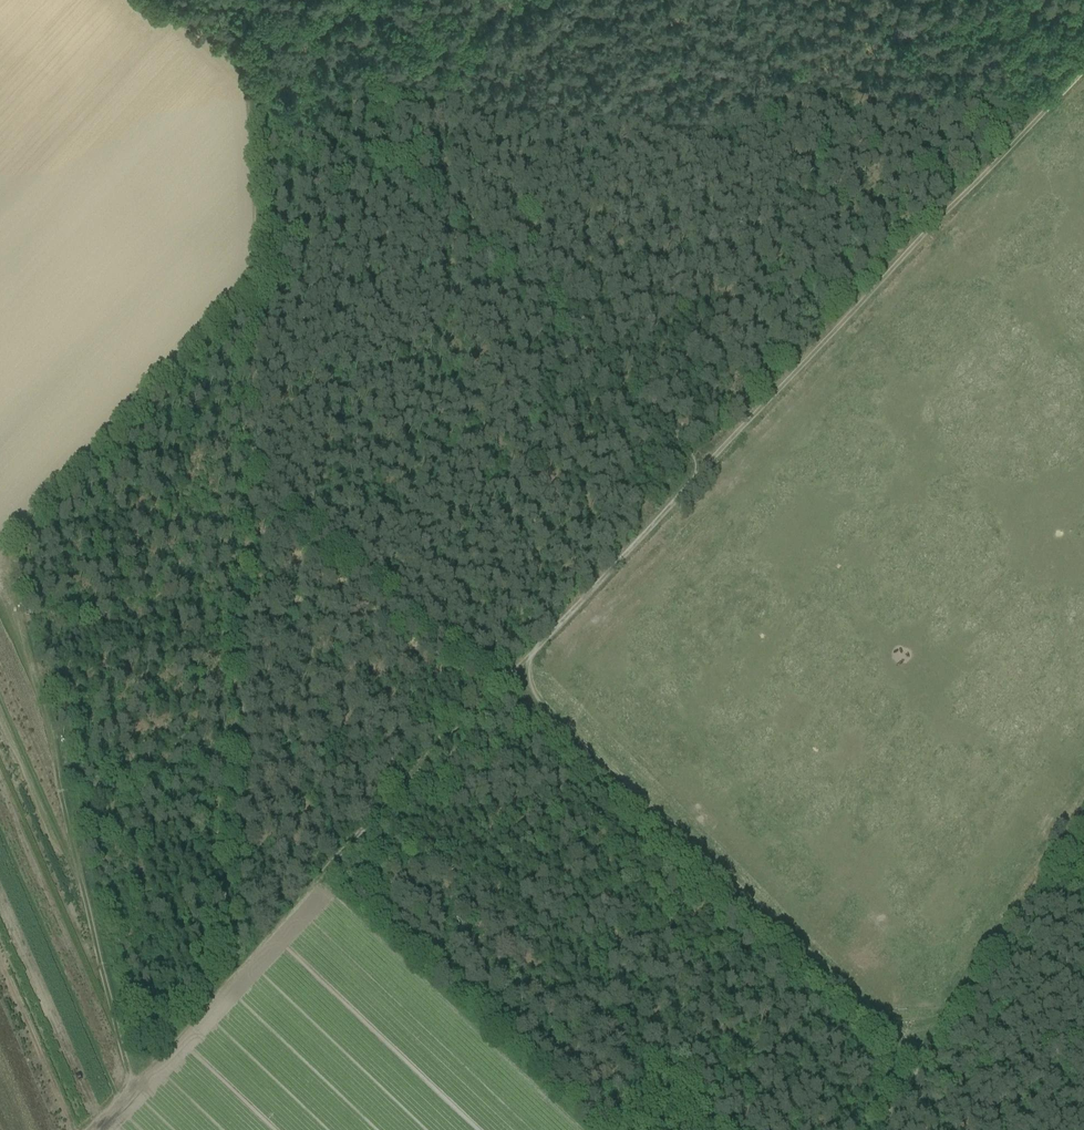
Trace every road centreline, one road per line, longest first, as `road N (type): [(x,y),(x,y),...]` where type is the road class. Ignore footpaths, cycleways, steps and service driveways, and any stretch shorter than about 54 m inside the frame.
road 1 (track): [(250,80),(256,307),(222,985)]
road 2 (track): [(716,459),(678,406),(535,321),(250,80)]
road 3 (track): [(508,679),(921,1065)]
road 4 (track): [(716,459),(1083,69)]
road 5 (track): [(222,985),(508,679)]
road 6 (track): [(879,1129),(1083,812)]
road 7 (track): [(508,679),(716,459)]
road 8 (track): [(93,1129),(222,985)]

